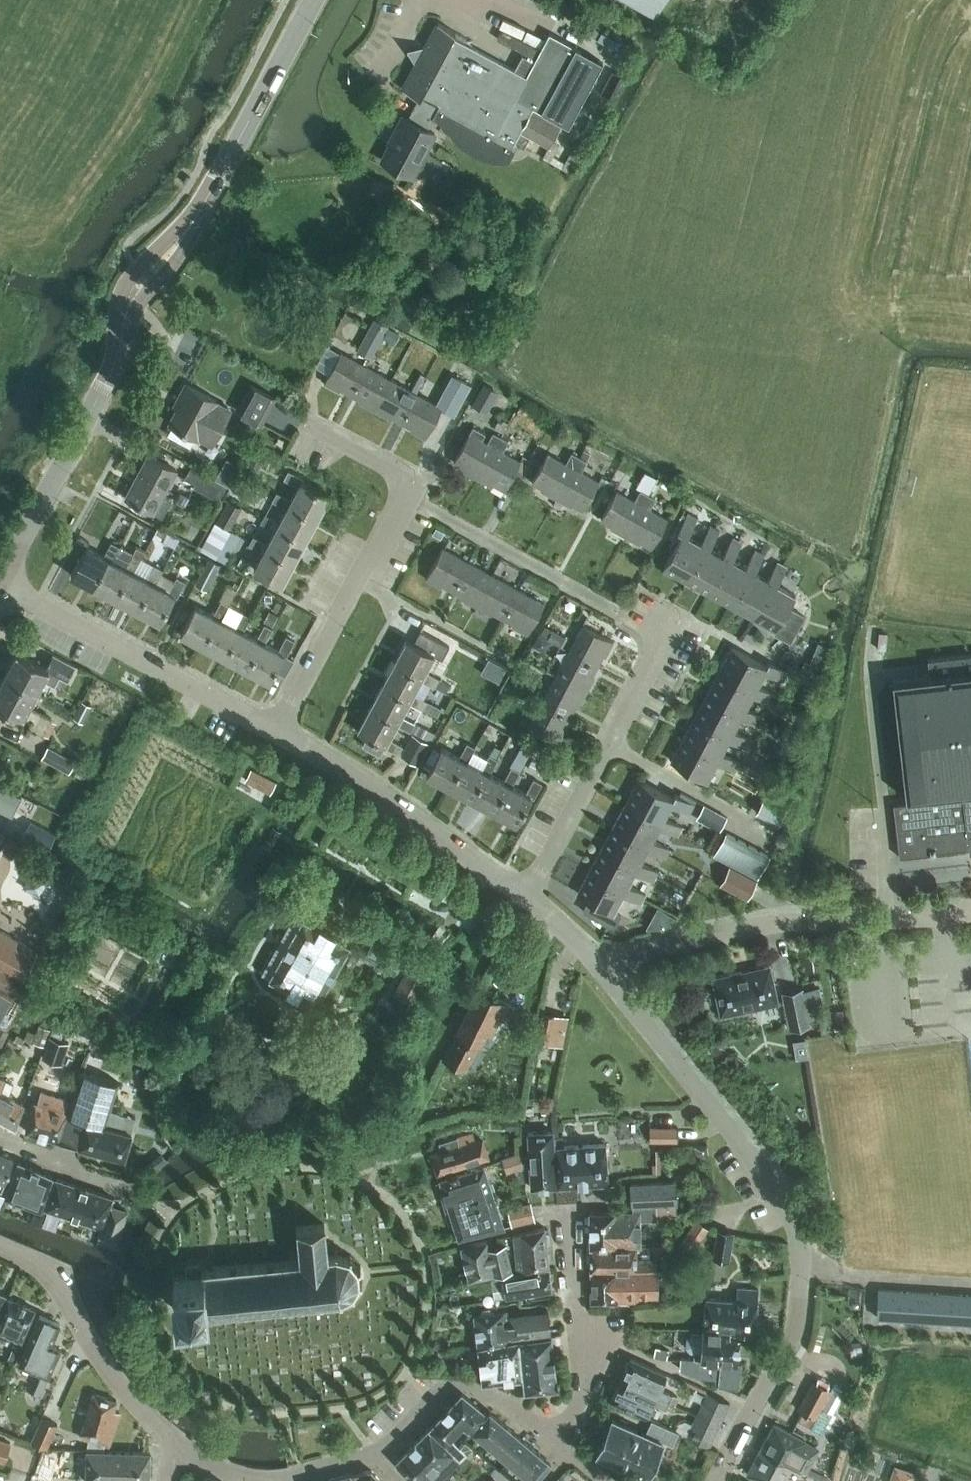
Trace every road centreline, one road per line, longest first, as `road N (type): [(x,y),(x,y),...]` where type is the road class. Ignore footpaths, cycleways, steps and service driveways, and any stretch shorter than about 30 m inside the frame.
road 1 (unclassified): [(716,1480),(794,1331),(796,1225),(761,1165),(606,977)]
road 2 (residential): [(278,732),(408,496),(405,476),(311,427)]
road 3 (residential): [(606,977),(647,949),(784,921),(970,914)]
road 4 (unclassified): [(278,732),(0,584)]
road 5 (unclassified): [(528,897),(380,791),(278,732)]
road 6 (residential): [(528,897),(666,638)]
road 7 (tertiary): [(0,582),(118,361),(122,319)]
road 8 (unclassified): [(179,1450),(115,1380),(56,1287),(36,1265),(0,1247)]
road 9 (tertiary): [(192,224),(313,0)]
road 10 (residential): [(554,1438),(582,1384),(568,1212)]
road 11 (unclassified): [(372,1455),(449,1385),(492,1391),(554,1438)]
road 12 (residential): [(133,1197),(0,1136)]
road 13 (tertiary): [(192,224),(126,282),(122,319)]
road 14 (tertiary): [(122,319),(181,254),(192,224)]

